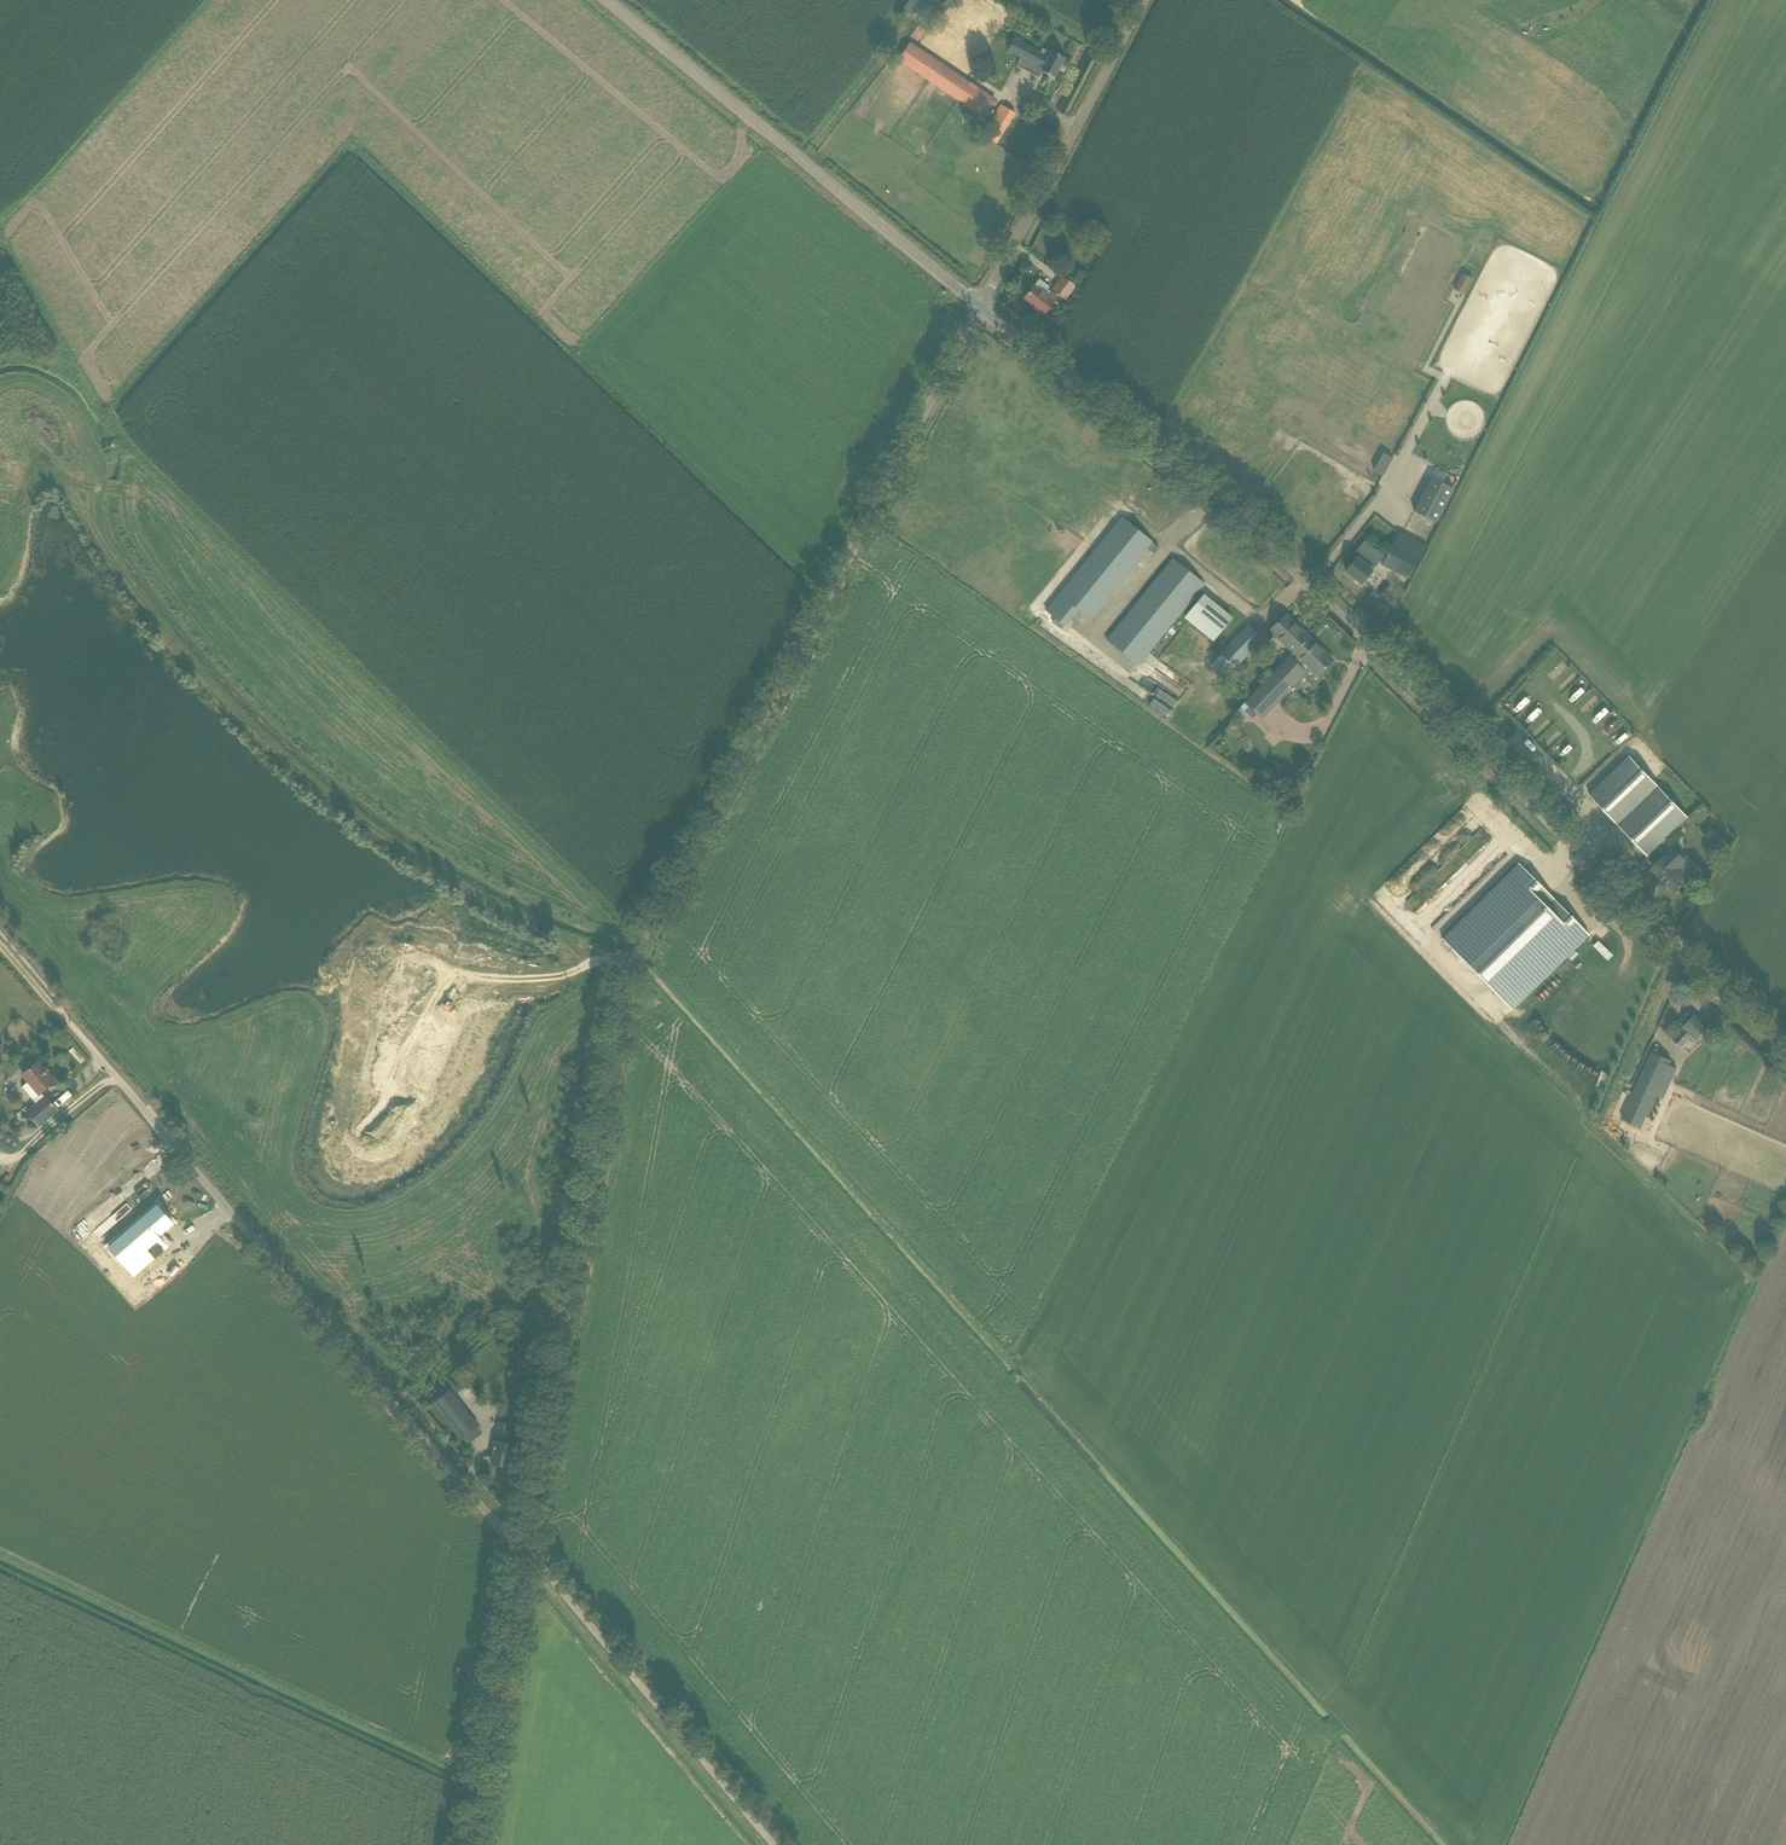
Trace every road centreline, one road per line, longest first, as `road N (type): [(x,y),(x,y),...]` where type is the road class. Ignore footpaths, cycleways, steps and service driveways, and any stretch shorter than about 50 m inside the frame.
road 1 (unclassified): [(519,1550),(623,978),(988,306)]
road 2 (unclassified): [(1785,1046),(1338,603),(988,306)]
road 3 (unclassified): [(519,1550),(55,1009)]
road 4 (unclassified): [(988,306),(609,0)]
road 5 (track): [(519,1550),(771,1844)]
road 6 (unclassified): [(988,306),(1147,0)]
road 7 (unclassified): [(468,1844),(519,1550)]

